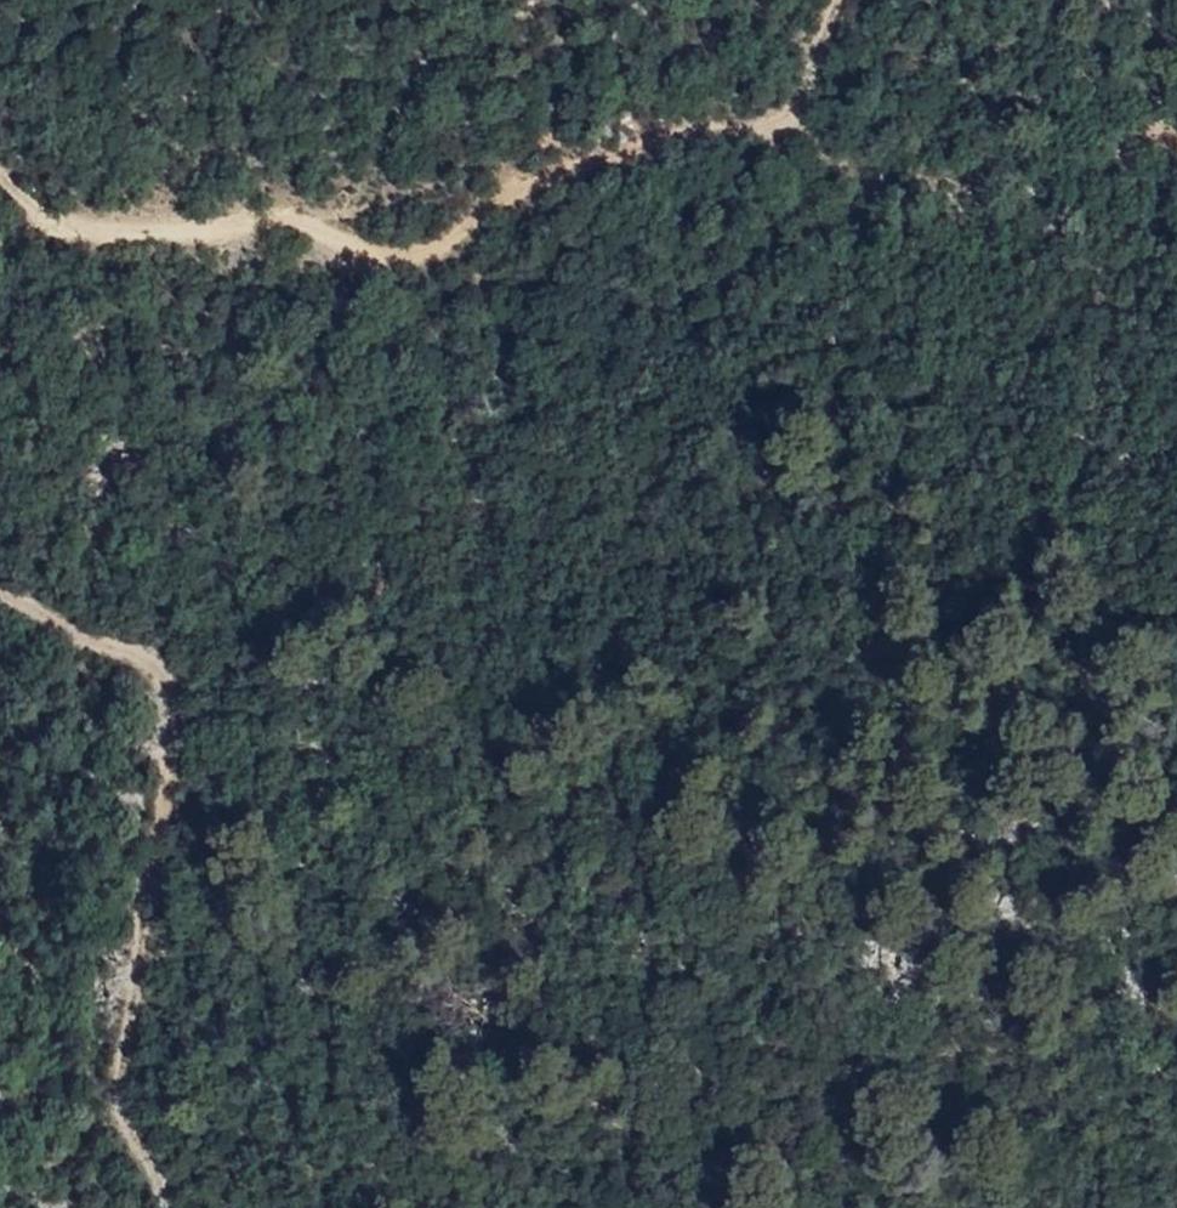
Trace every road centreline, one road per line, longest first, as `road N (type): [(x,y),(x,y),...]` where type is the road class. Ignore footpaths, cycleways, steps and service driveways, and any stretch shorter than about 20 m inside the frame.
road 1 (track): [(0,167),(35,210),(84,226),(285,219),(408,251),(561,169),(650,140),(779,122),(832,35),(836,0)]
road 2 (track): [(0,593),(166,667),(163,794),(130,911),(112,1086),(171,1207)]

